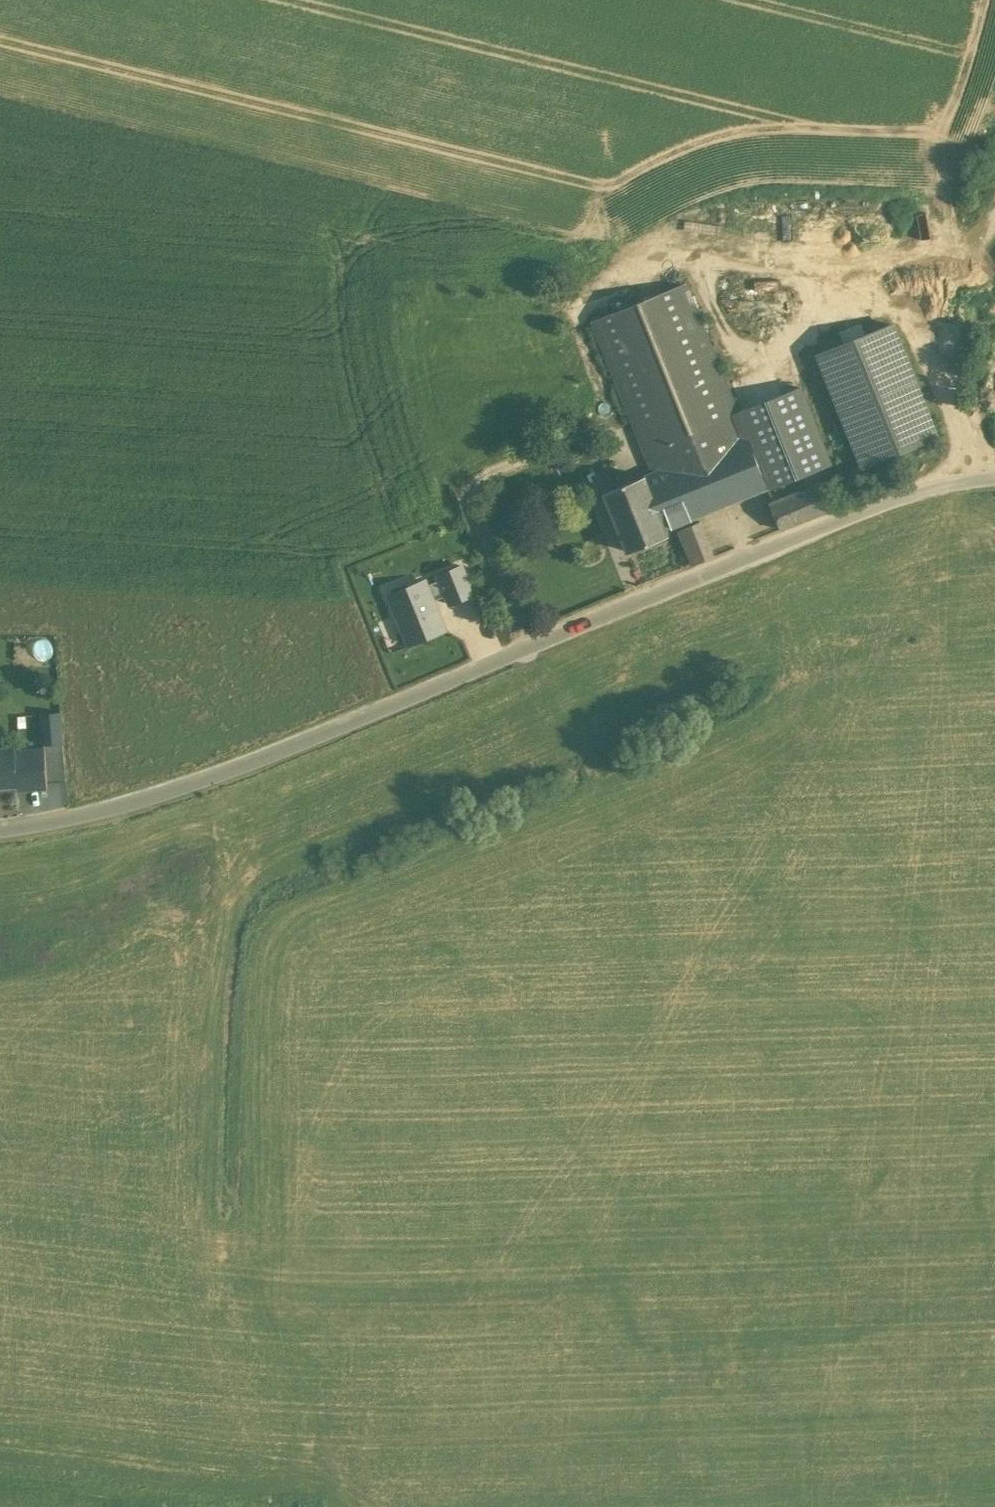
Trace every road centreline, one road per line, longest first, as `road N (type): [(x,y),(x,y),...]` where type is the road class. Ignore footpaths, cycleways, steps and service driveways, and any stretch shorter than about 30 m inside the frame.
road 1 (unclassified): [(994,476),(895,497),(223,772),(0,828)]

